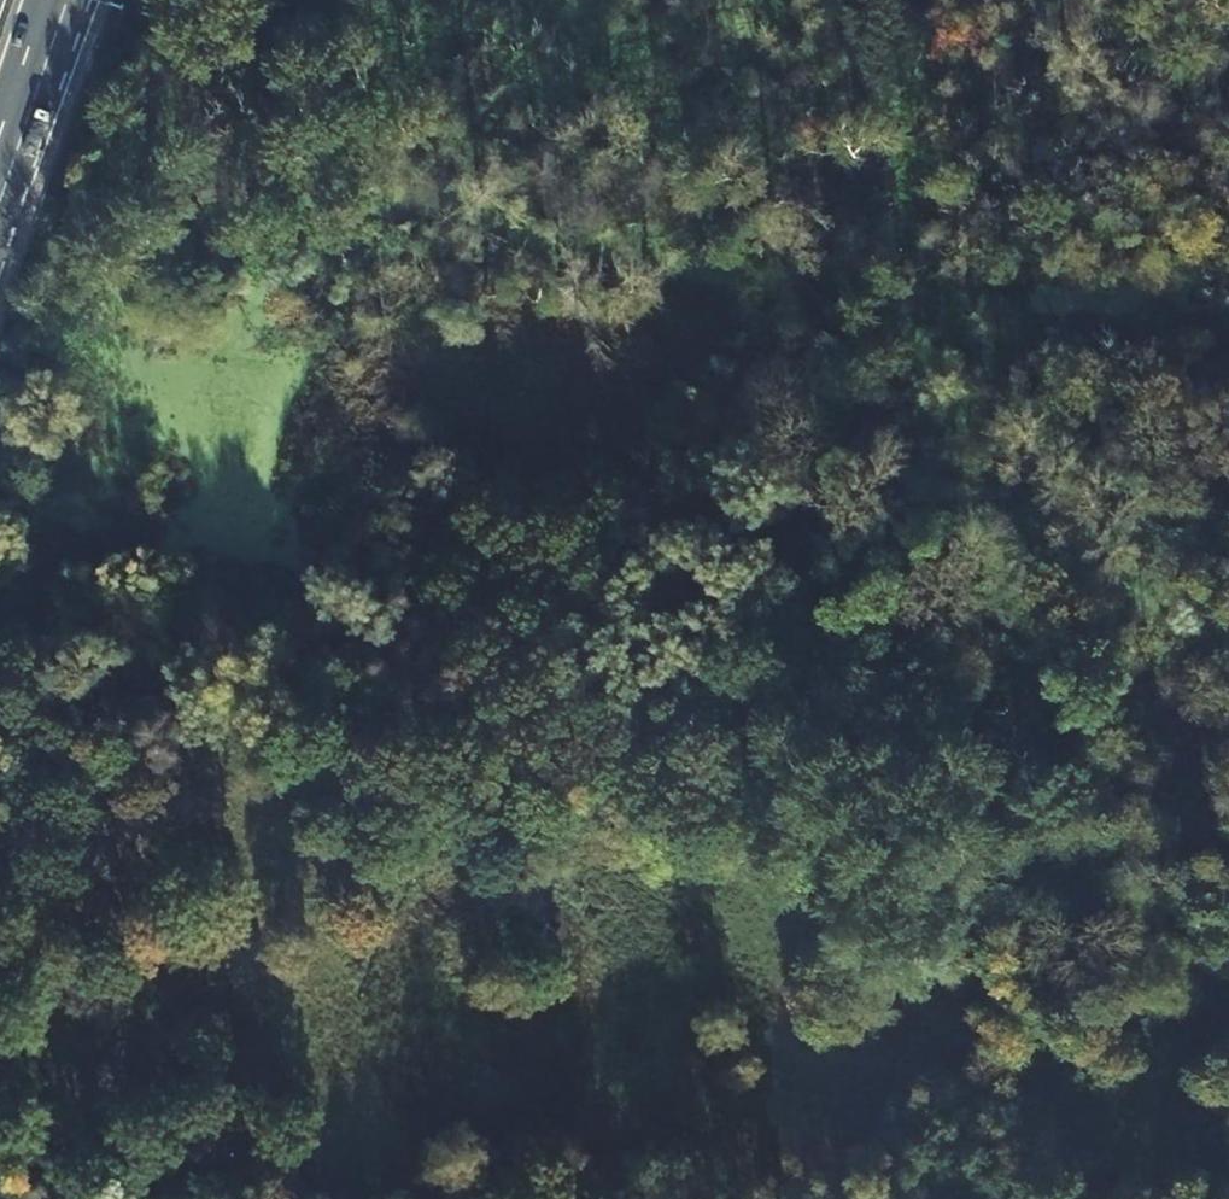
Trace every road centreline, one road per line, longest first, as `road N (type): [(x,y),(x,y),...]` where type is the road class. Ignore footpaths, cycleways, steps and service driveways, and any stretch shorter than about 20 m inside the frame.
road 1 (motorway): [(0,174),(57,0)]

